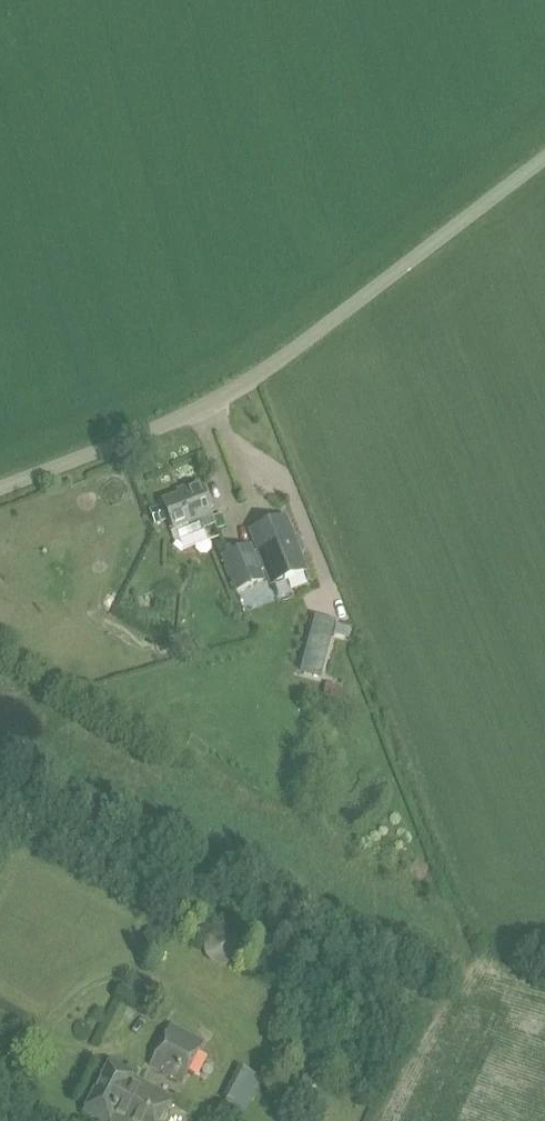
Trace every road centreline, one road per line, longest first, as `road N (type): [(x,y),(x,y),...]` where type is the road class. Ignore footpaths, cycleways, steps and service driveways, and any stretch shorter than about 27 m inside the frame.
road 1 (unclassified): [(0,487),(229,394),(544,157)]

